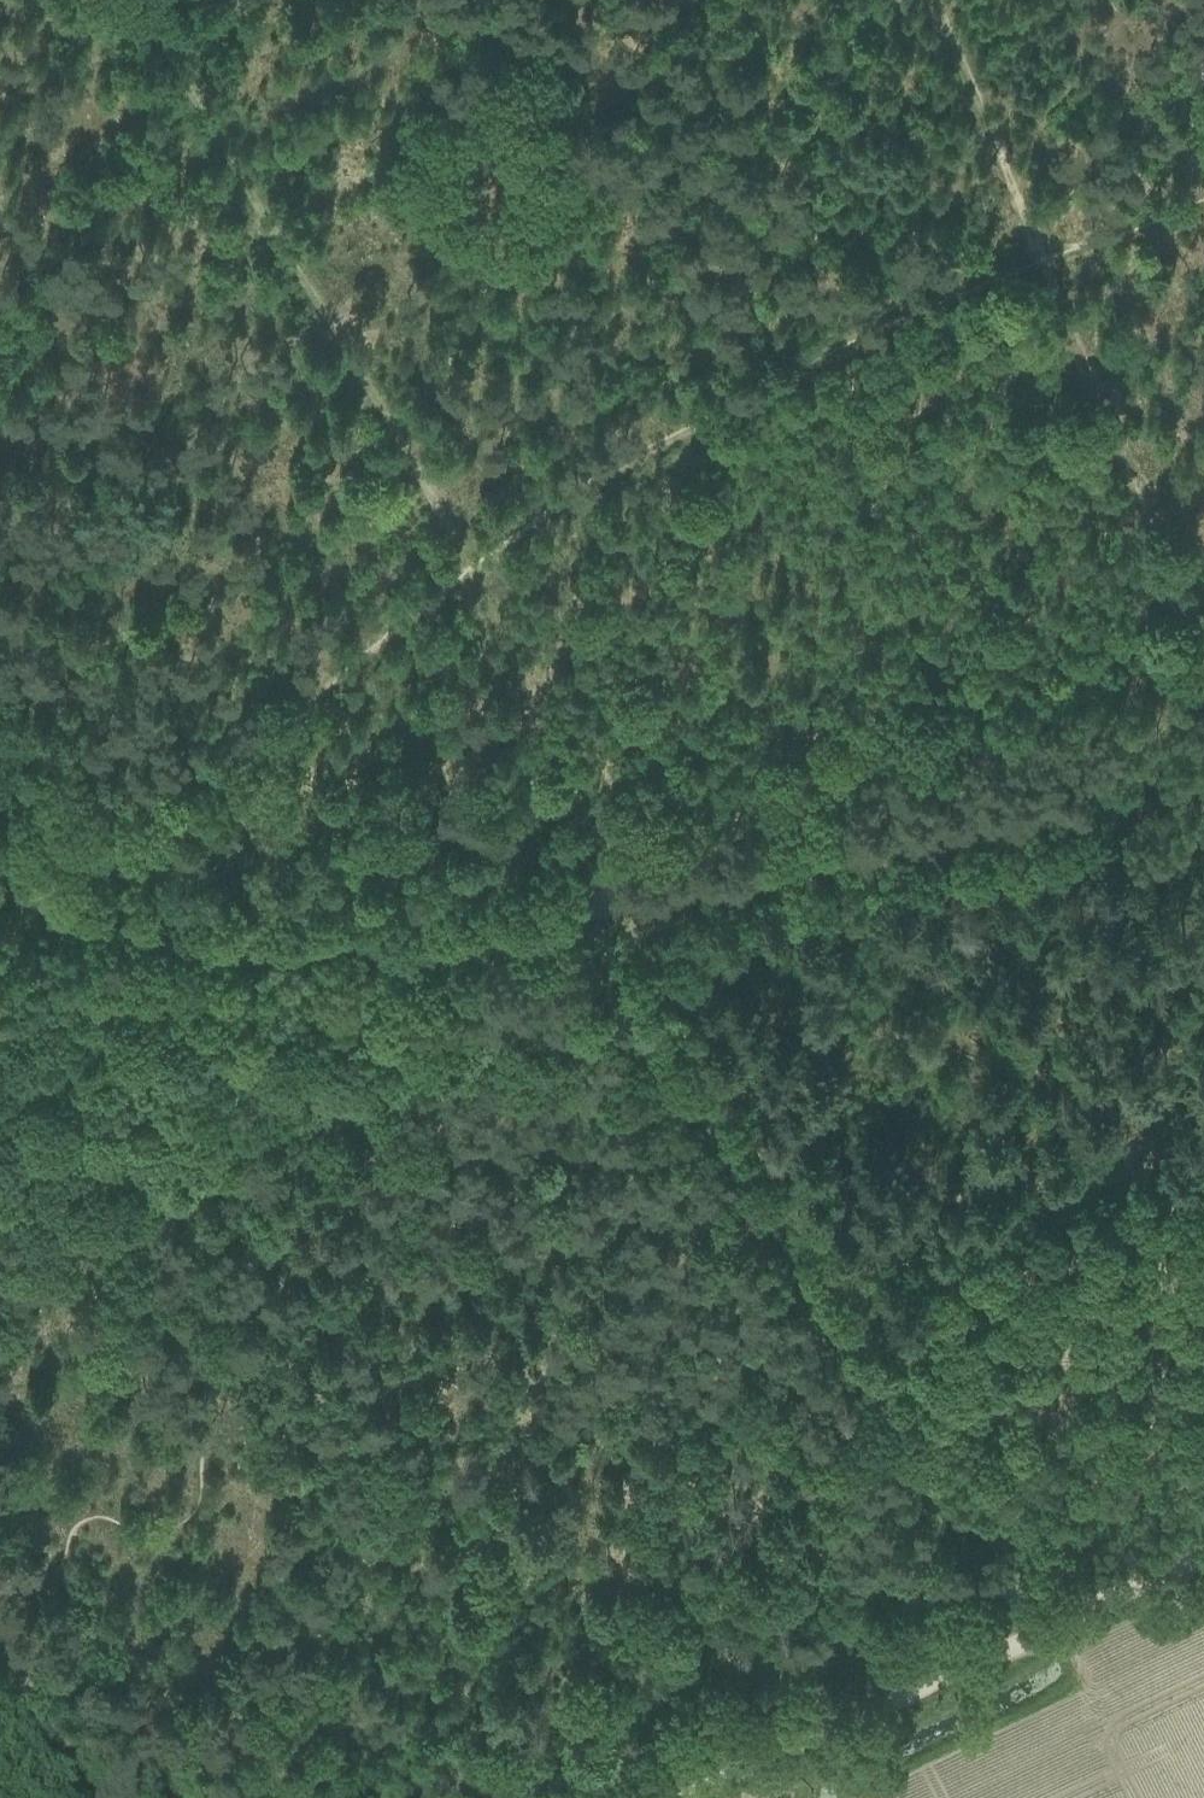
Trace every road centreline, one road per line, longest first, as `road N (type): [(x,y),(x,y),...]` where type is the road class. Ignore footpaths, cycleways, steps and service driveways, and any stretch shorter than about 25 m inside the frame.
road 1 (track): [(79,876),(472,588),(659,465),(1053,268)]
road 2 (track): [(677,1797),(1203,1559)]
road 3 (track): [(86,1797),(0,1645)]

